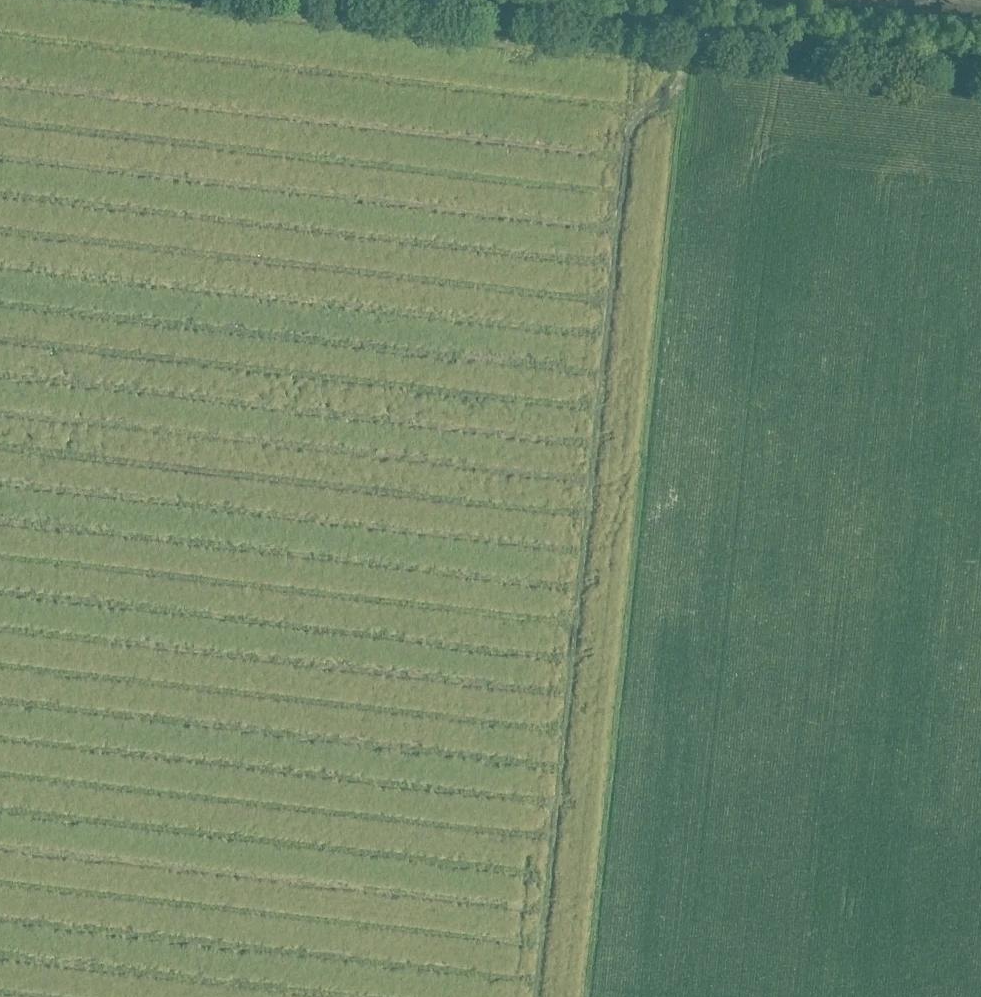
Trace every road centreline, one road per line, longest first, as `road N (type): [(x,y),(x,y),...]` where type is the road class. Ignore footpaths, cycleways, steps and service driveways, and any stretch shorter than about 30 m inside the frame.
road 1 (track): [(357,0),(980,71)]

